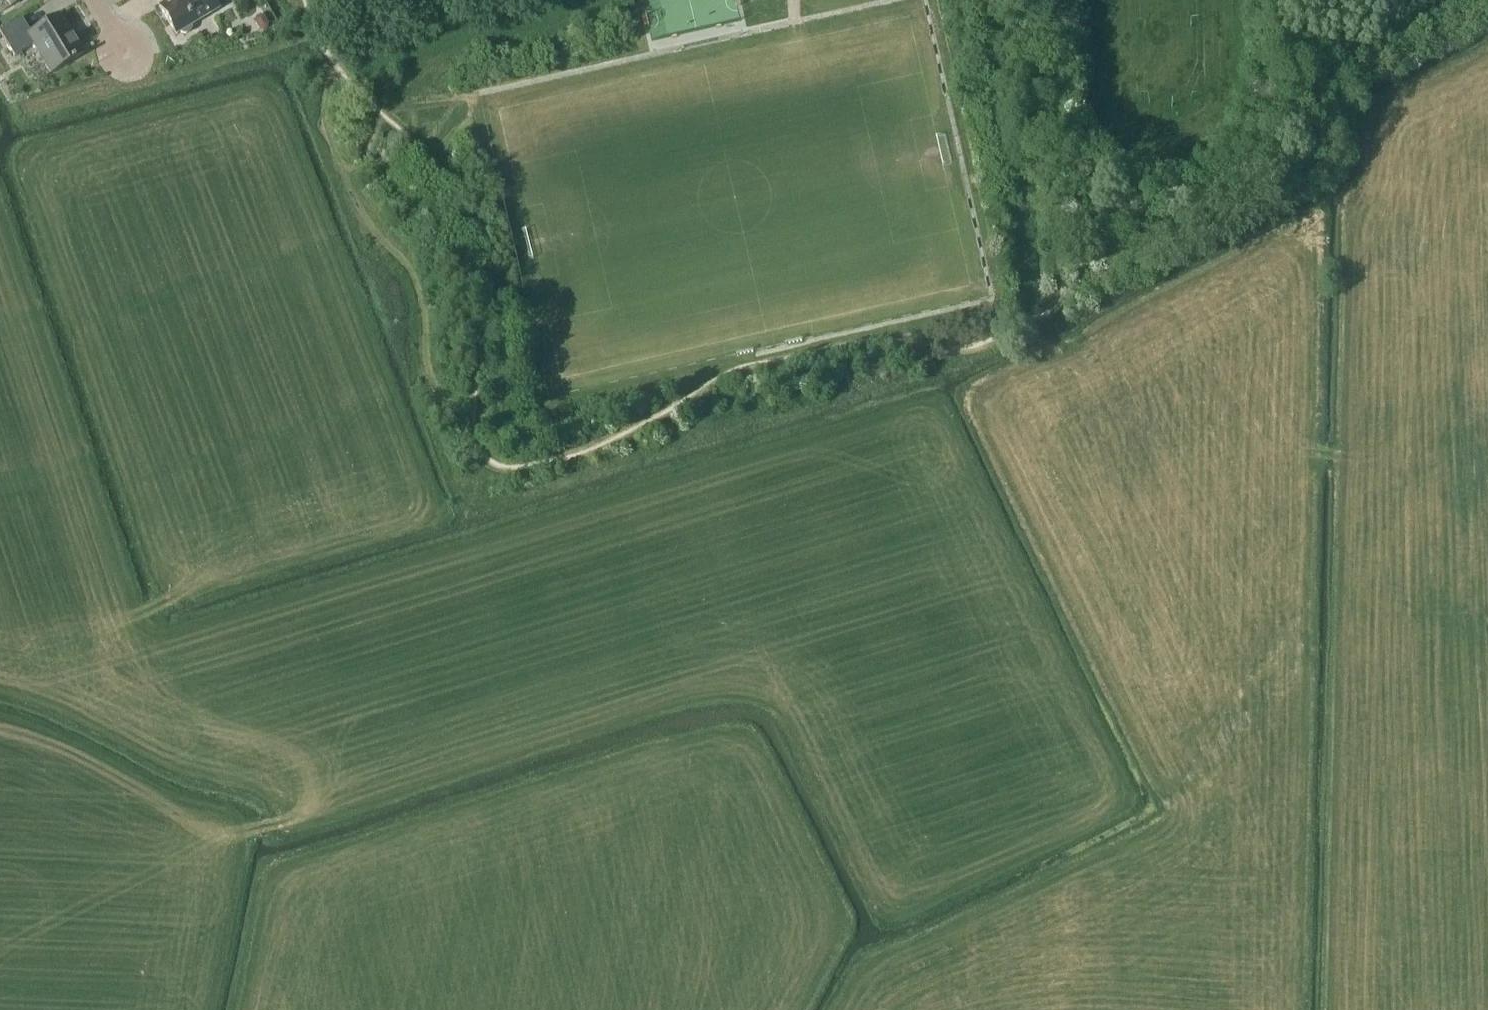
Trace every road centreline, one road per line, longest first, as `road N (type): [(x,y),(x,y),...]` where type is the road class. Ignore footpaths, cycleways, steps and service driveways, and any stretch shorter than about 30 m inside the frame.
road 1 (track): [(1048,0),(1061,272)]

